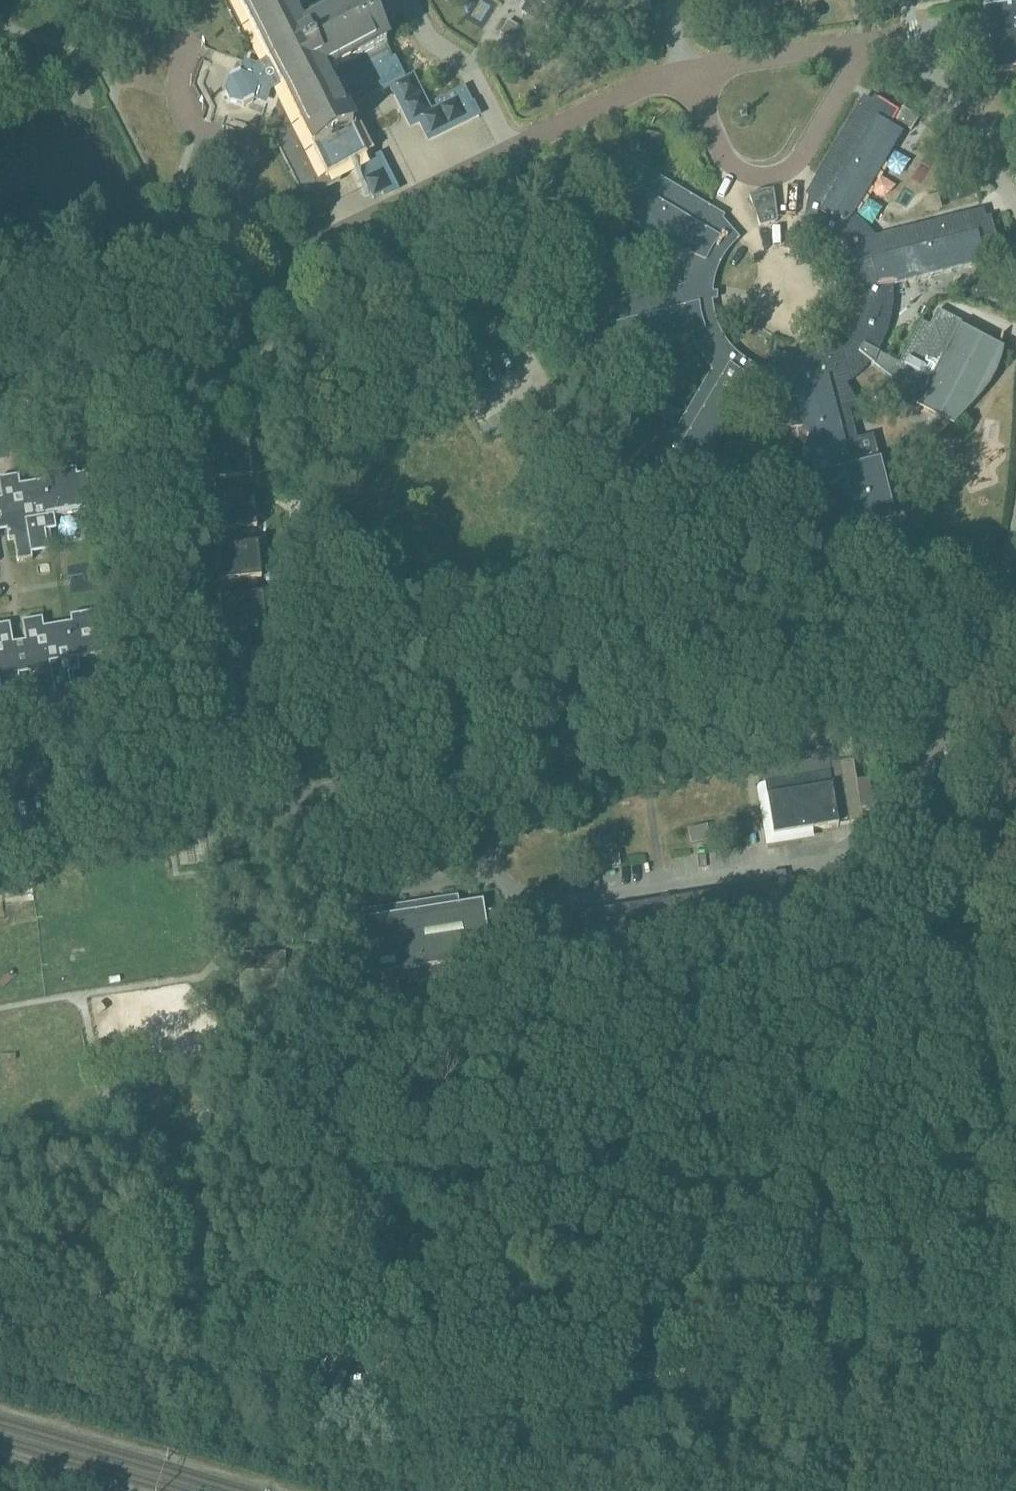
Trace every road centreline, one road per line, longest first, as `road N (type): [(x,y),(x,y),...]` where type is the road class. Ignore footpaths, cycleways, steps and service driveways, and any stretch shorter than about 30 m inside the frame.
road 1 (track): [(1015,1330),(482,1441),(471,1427),(465,1325),(457,1307),(370,1285),(359,1271),(312,901)]
road 2 (unclassified): [(484,868),(535,906),(852,853),(926,766),(949,690)]
road 3 (track): [(1015,1217),(950,745),(941,732)]
road 4 (unclassified): [(531,757),(949,690)]
road 5 (unclassified): [(709,630),(633,477),(563,416),(502,326)]
road 6 (unclassified): [(210,390),(371,308),(502,326)]
road 7 (unclassified): [(0,847),(302,804)]
road 8 (unclassified): [(860,49),(799,164),(766,179),(724,159),(681,79)]
road 9 (track): [(1015,997),(980,769),(985,746),(1015,713)]
road 10 (residential): [(1000,601),(823,609),(709,630)]
road 11 (unclassified): [(274,261),(182,89),(184,34),(173,0)]
road 12 (unclassified): [(274,261),(514,155)]
road 13 (unclassified): [(302,804),(531,757)]
road 14 (residential): [(709,630),(630,662),(574,705),(531,757)]
road 15 (unclassified): [(0,421),(210,390)]
road 16 (unclassified): [(514,155),(463,61),(428,35),(412,0)]
road 17 (unclassified): [(514,155),(624,97),(681,79)]
road 18 (unclassified): [(681,79),(754,55),(860,49)]
road 19 (unclassified): [(312,901),(484,868)]
road 20 (unclassified): [(502,326),(514,155)]
road 21 (unclassified): [(210,390),(274,261)]
road 22 (unclassified): [(484,868),(531,757)]
road 23 (unclassified): [(974,142),(911,40)]

